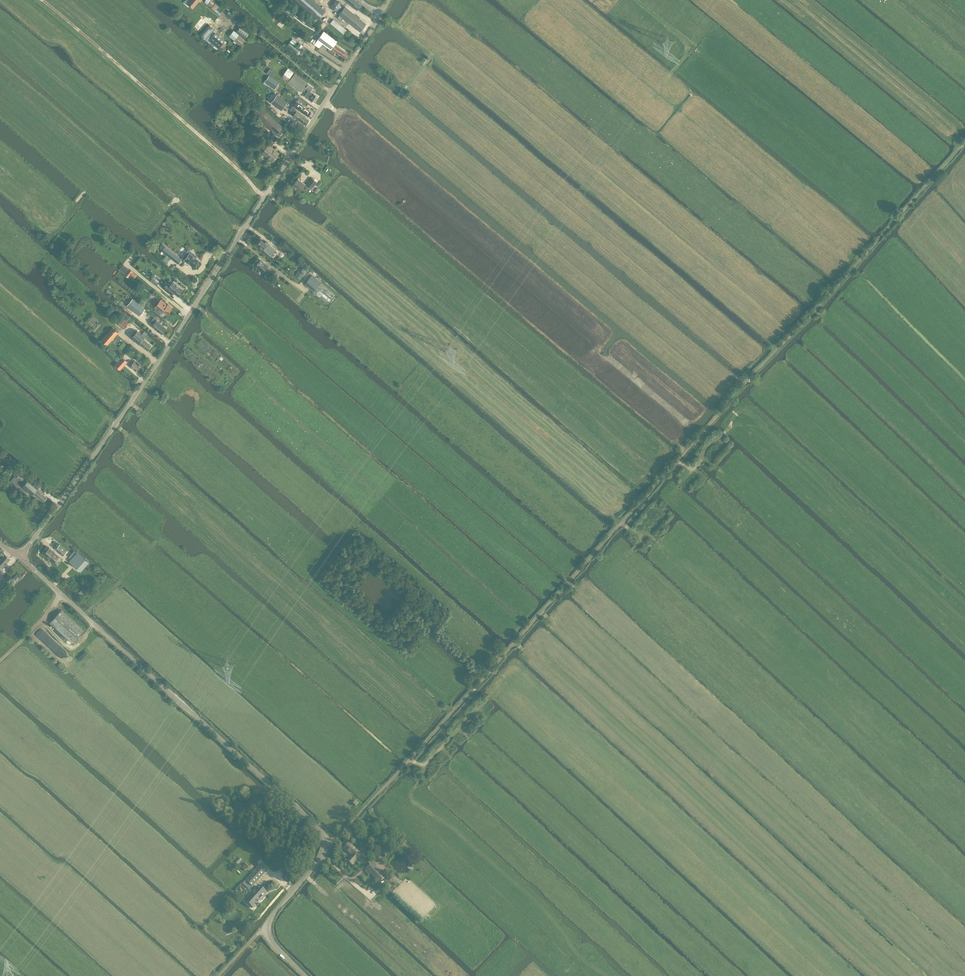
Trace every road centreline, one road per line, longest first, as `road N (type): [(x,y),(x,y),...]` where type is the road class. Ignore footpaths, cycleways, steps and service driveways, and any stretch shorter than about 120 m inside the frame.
road 1 (track): [(324,840),(334,839),(379,792),(900,216)]
road 2 (unclassified): [(20,556),(164,354),(388,0)]
road 3 (tertiary): [(305,975),(263,932),(319,860),(319,829),(20,556)]
road 4 (track): [(900,216),(639,0)]
road 5 (track): [(265,197),(43,0)]
road 6 (track): [(492,104),(379,16)]
road 7 (track): [(0,376),(94,455)]

